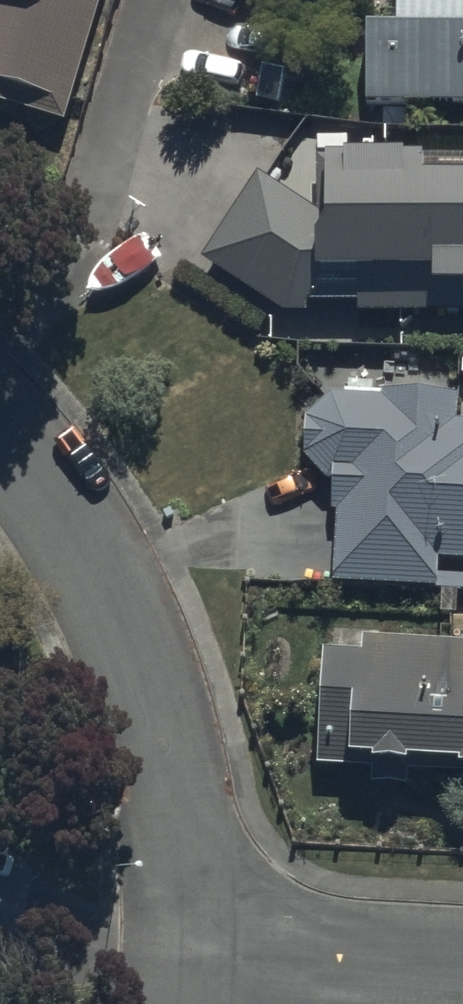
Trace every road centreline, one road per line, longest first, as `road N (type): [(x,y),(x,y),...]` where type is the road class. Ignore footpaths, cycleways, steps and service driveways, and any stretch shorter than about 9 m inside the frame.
road 1 (residential): [(199,953),(181,812),(145,679),(88,556)]
road 2 (residential): [(462,966),(199,953)]
road 3 (residential): [(88,556),(0,429)]

